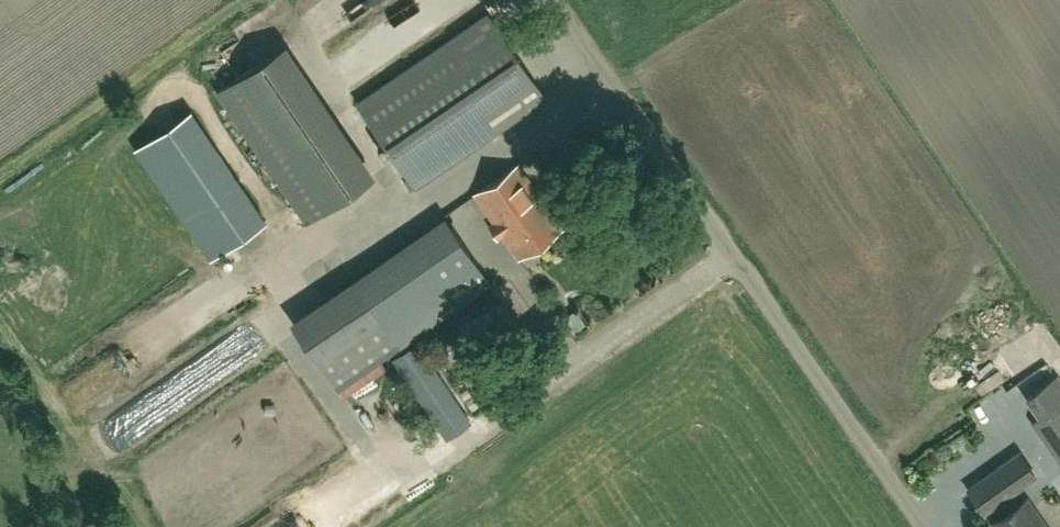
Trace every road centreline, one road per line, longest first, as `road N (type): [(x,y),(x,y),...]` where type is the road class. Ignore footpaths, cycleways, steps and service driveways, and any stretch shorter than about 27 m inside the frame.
road 1 (unclassified): [(923,526),(555,0)]

